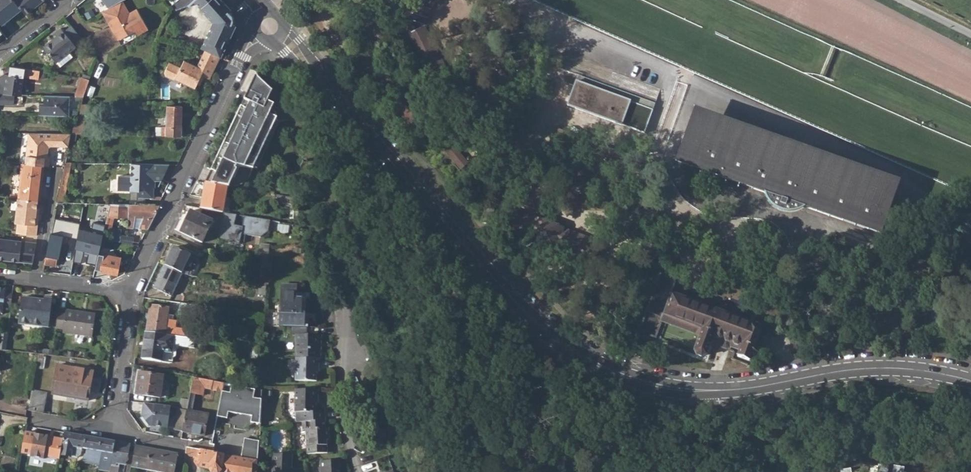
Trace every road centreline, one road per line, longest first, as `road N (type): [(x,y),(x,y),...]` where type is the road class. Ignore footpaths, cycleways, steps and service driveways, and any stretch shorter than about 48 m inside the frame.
road 1 (tertiary): [(330,95),(500,288),(541,328),(605,369),(697,392),(887,370),(970,383)]
road 2 (residential): [(126,290),(253,39)]
road 3 (residential): [(105,431),(126,290)]

